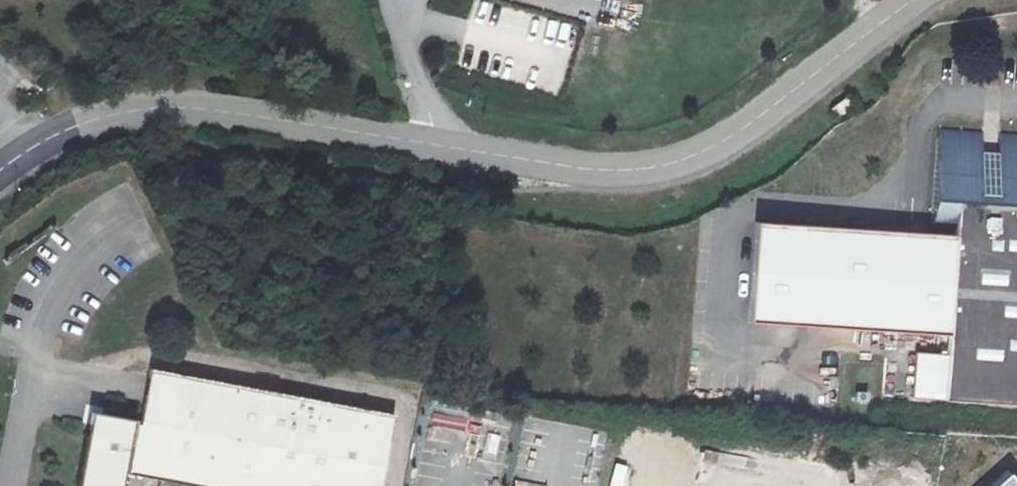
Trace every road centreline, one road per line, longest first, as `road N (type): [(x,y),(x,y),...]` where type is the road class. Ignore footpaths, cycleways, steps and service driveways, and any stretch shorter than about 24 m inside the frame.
road 1 (residential): [(0,172),(96,119),(160,108),(624,172),(661,166),(719,147),(916,0)]

